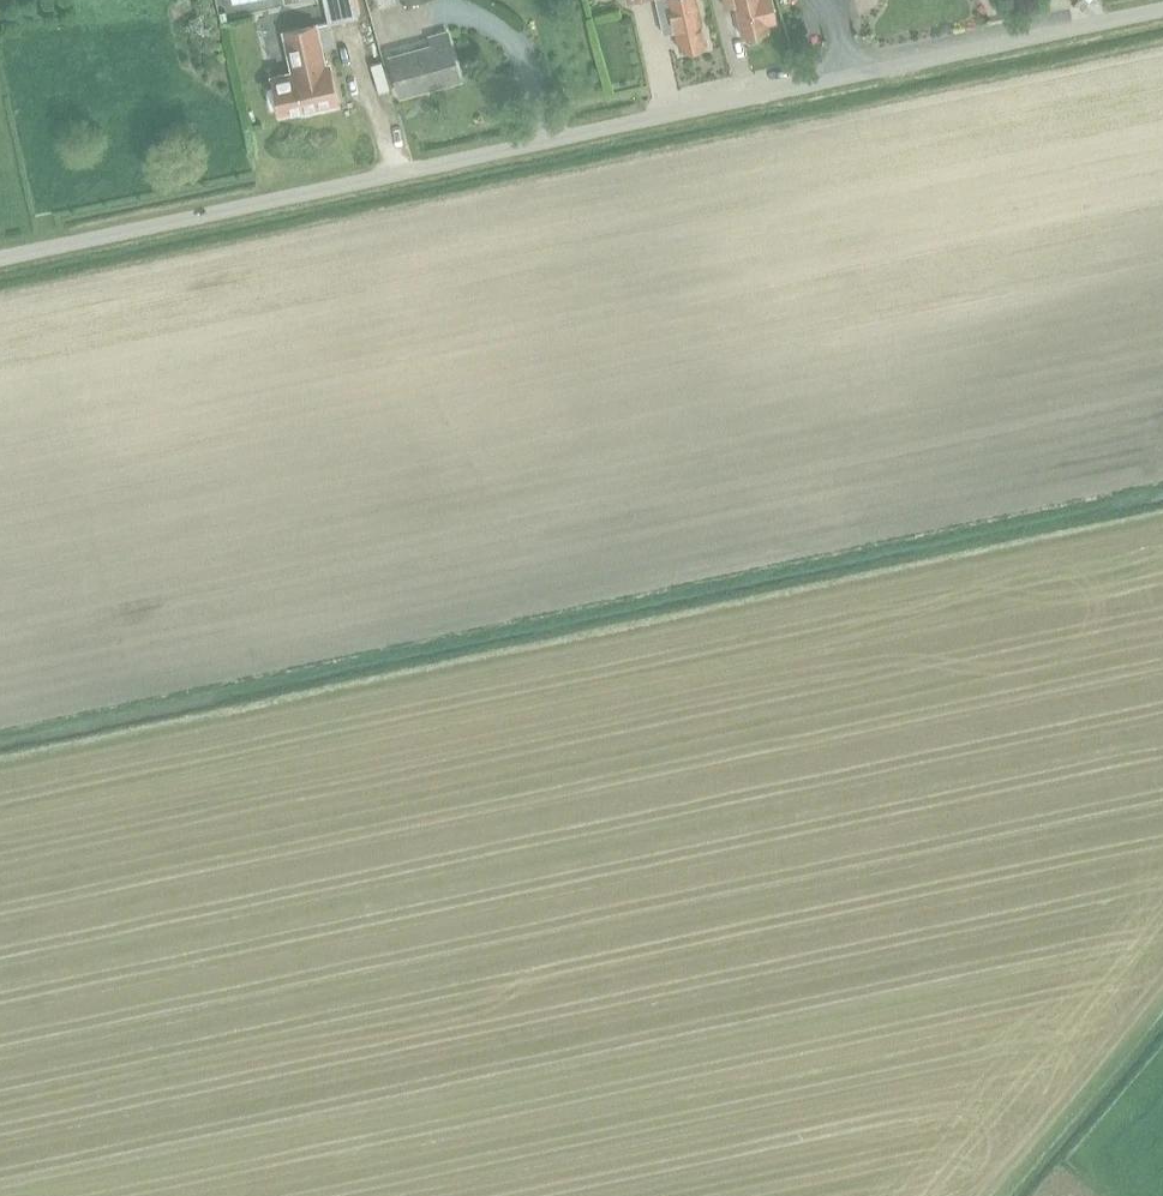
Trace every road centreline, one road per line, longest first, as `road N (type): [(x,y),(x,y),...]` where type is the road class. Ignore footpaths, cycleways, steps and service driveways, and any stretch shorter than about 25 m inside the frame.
road 1 (unclassified): [(0,256),(1162,11)]

